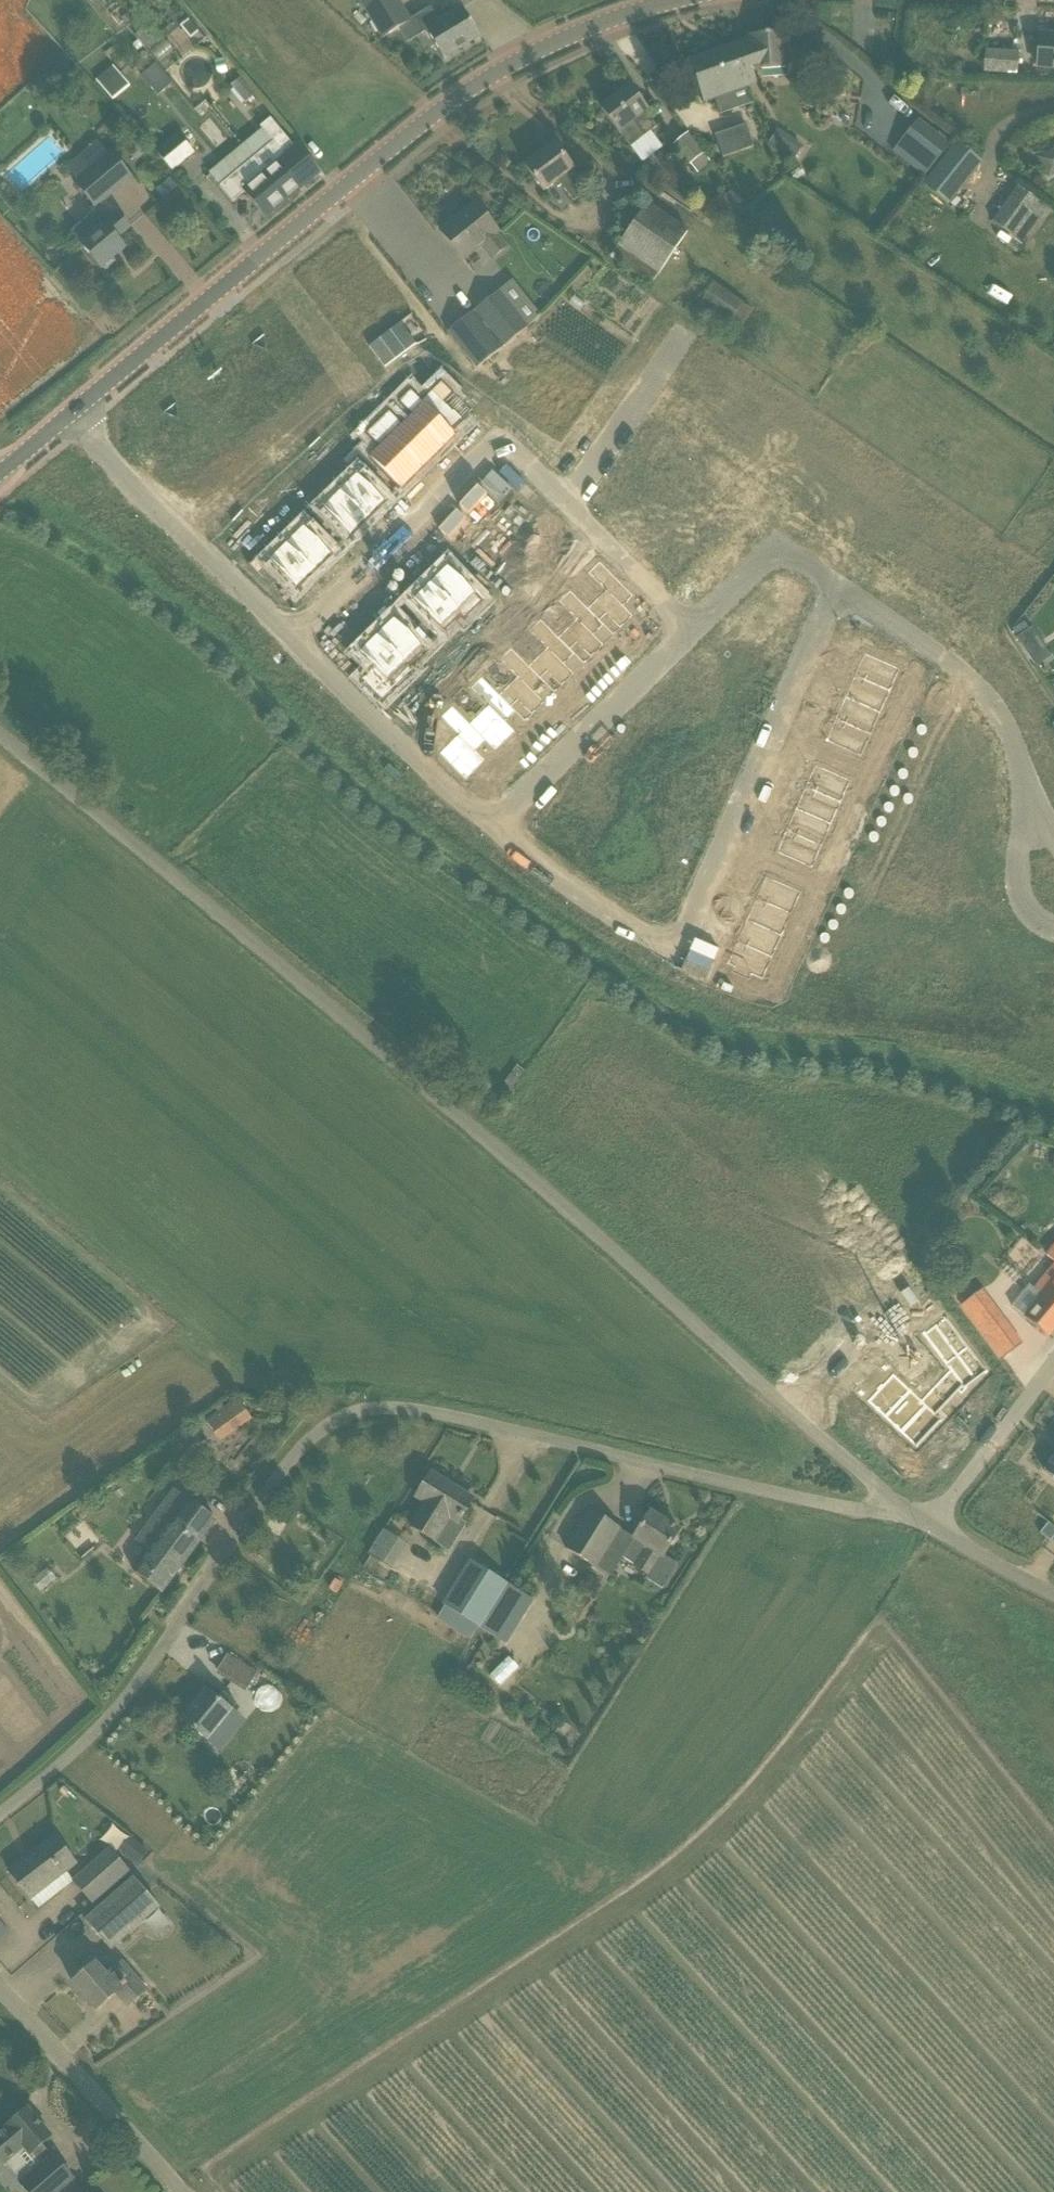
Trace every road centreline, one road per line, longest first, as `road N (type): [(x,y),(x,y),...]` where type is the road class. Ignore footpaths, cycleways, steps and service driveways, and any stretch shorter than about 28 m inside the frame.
road 1 (unclassified): [(902,1514),(505,1160),(0,741)]
road 2 (unclassified): [(902,1514),(839,1508),(438,1416),(382,1410),(344,1419),(306,1445),(249,1515),(97,1734),(0,1816)]
road 3 (tertiary): [(71,416),(428,118),(585,30),(685,0)]
road 4 (residential): [(496,828),(677,955),(791,684),(840,591)]
road 5 (residential): [(295,640),(506,441),(566,502)]
road 6 (residential): [(71,416),(295,640)]
road 7 (residential): [(840,591),(979,680),(1009,723),(1027,795)]
road 8 (residential): [(691,627),(496,828)]
road 9 (residential): [(295,640),(496,828)]
road 10 (unclassified): [(182,2191),(0,1990)]
road 11 (unclassified): [(932,1526),(1053,1367)]
road 12 (residential): [(682,346),(566,502)]
road 13 (residential): [(691,627),(774,550),(840,591)]
road 14 (residential): [(566,502),(691,627)]
road 15 (residential): [(1027,795),(1022,863),(1029,899),(1042,921),(1053,925)]
road 16 (unclassified): [(1053,1595),(932,1526)]

